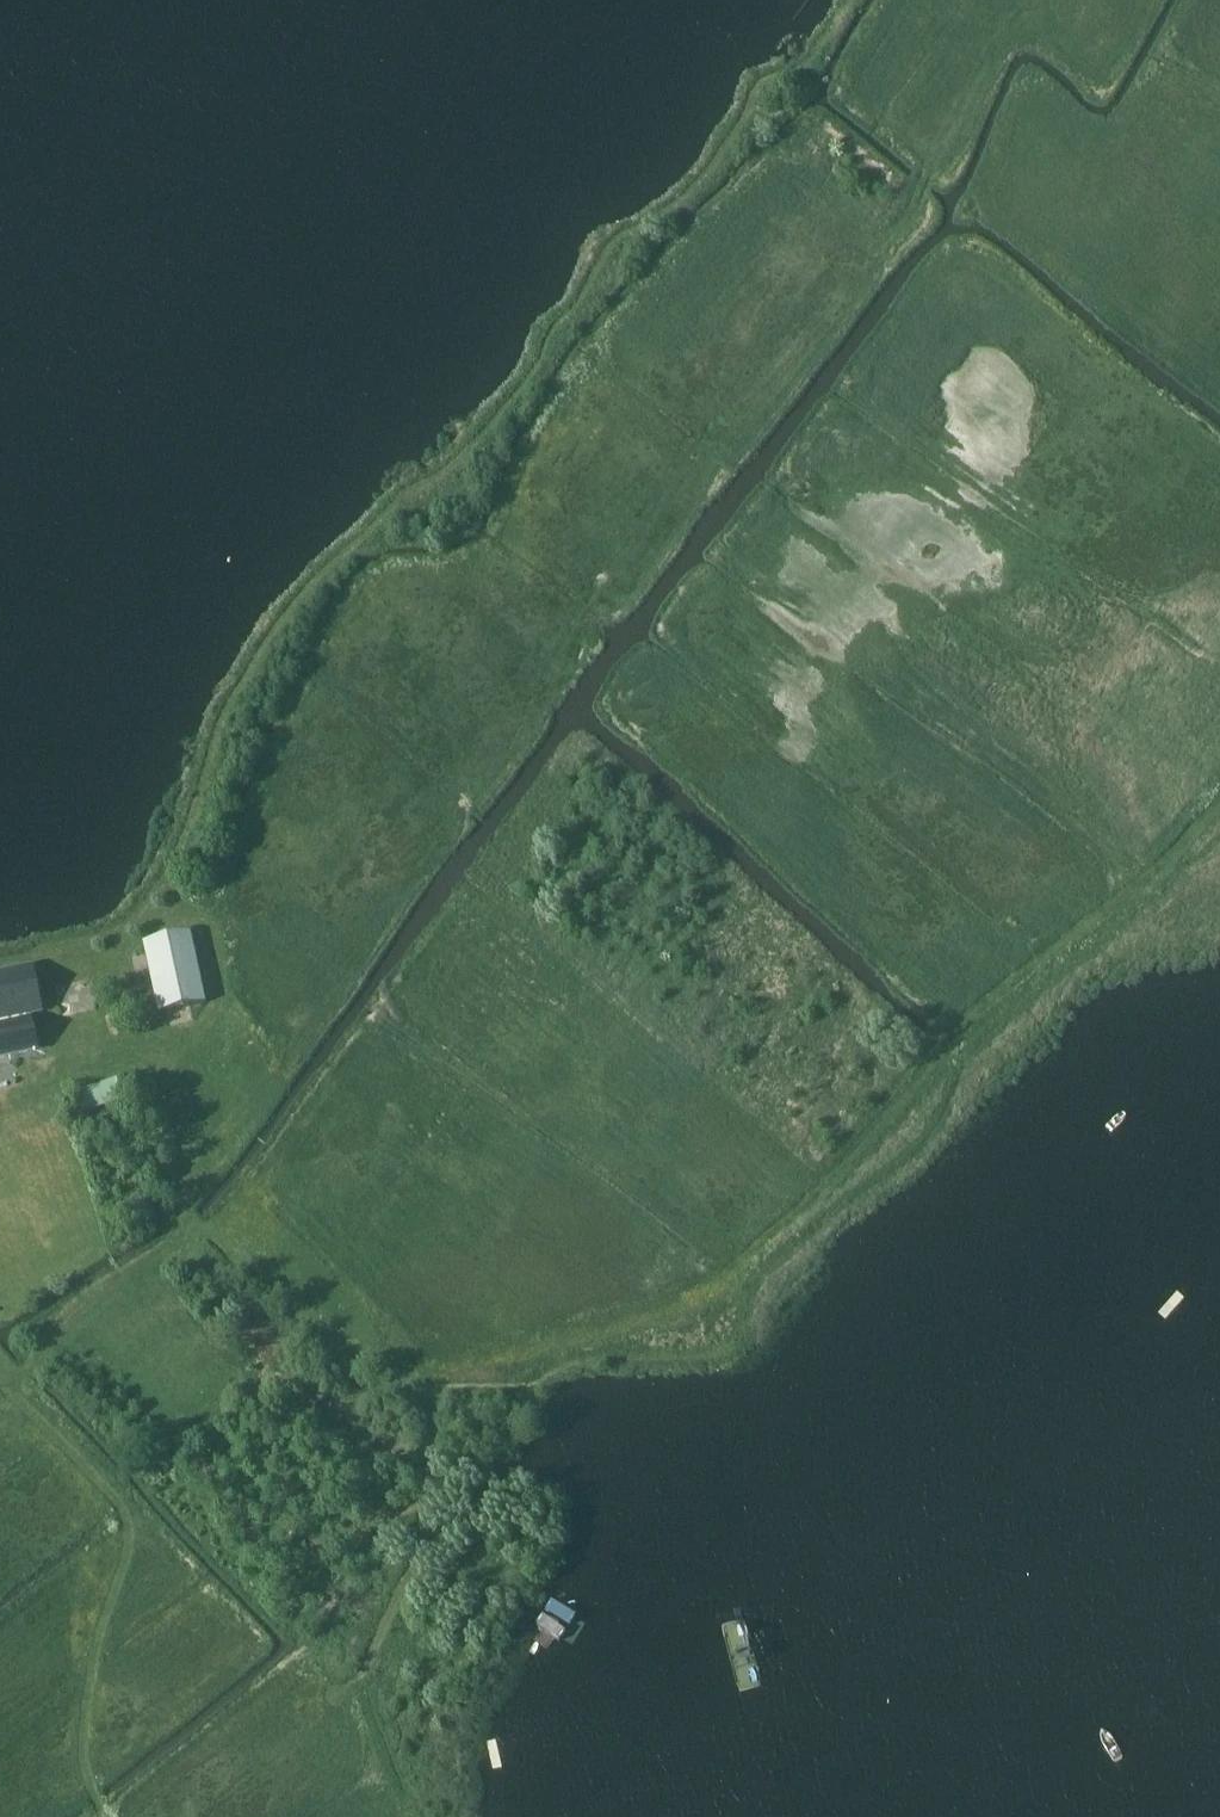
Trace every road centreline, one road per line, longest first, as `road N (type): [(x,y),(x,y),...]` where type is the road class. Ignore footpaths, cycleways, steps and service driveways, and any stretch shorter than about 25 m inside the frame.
road 1 (track): [(102,1816),(89,1772),(93,1668),(127,1538),(120,1513),(5,1392)]

